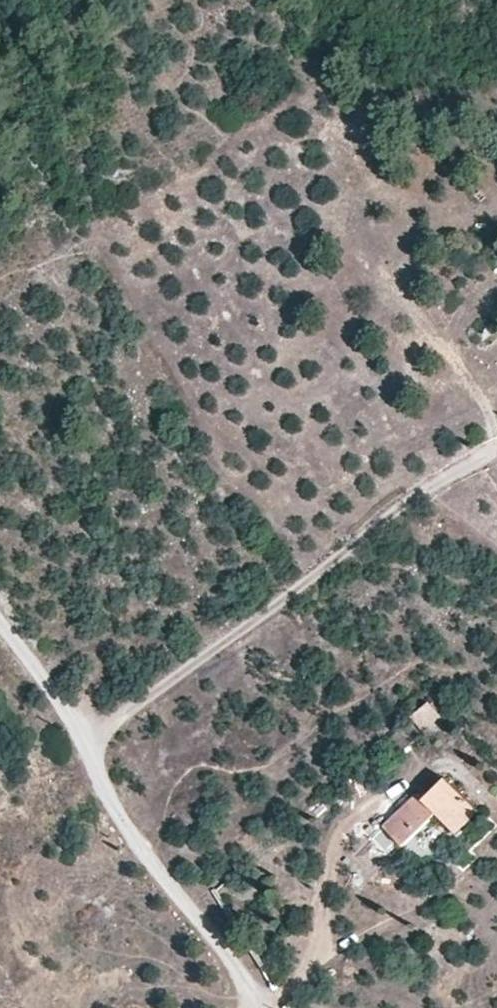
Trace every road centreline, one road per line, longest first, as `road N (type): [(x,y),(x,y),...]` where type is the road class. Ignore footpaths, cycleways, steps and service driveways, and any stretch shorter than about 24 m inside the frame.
road 1 (track): [(96,771),(109,722),(416,493),(491,448),(491,413),(453,354)]
road 2 (unclassified): [(266,1007),(112,808),(77,724),(0,626)]

